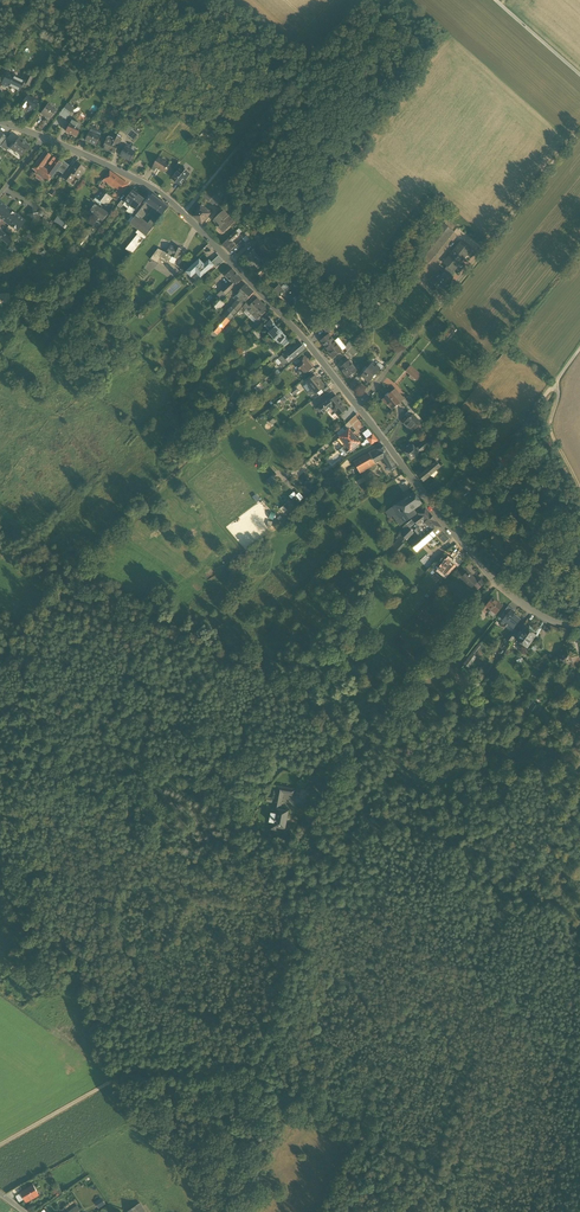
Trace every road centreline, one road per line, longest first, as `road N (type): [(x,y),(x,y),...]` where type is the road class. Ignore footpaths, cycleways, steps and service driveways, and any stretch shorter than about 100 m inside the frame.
road 1 (tertiary): [(357,405),(230,257),(151,187),(0,123)]
road 2 (tertiary): [(579,628),(551,621),(496,582),(357,405)]
road 3 (track): [(0,820),(17,800),(147,865),(288,895)]
road 4 (track): [(183,213),(361,0)]
road 5 (track): [(0,849),(77,952),(113,1080)]
road 6 (unclassified): [(357,405),(489,243)]
road 7 (track): [(377,733),(496,582)]
road 8 (track): [(489,243),(579,130)]

